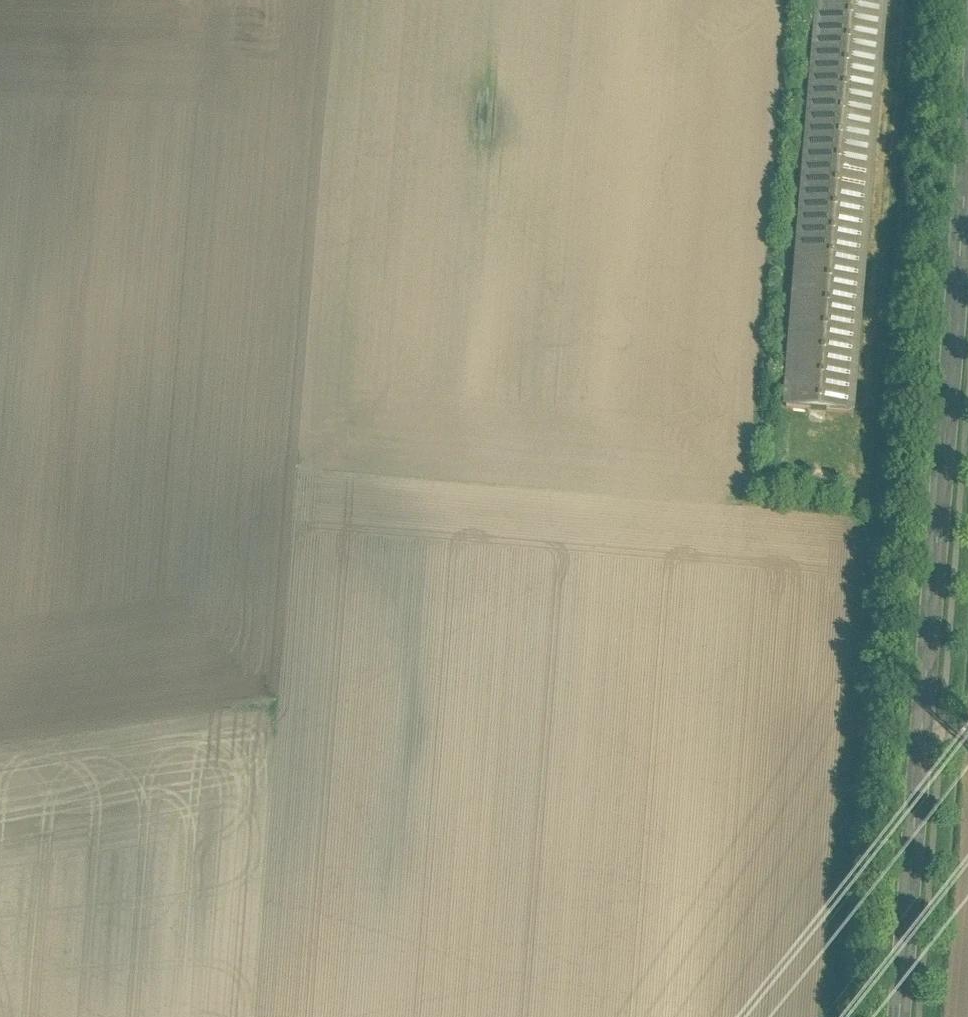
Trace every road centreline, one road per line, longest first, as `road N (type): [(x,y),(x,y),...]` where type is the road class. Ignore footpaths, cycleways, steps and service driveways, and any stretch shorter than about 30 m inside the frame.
road 1 (tertiary): [(898,1016),(967,97)]

